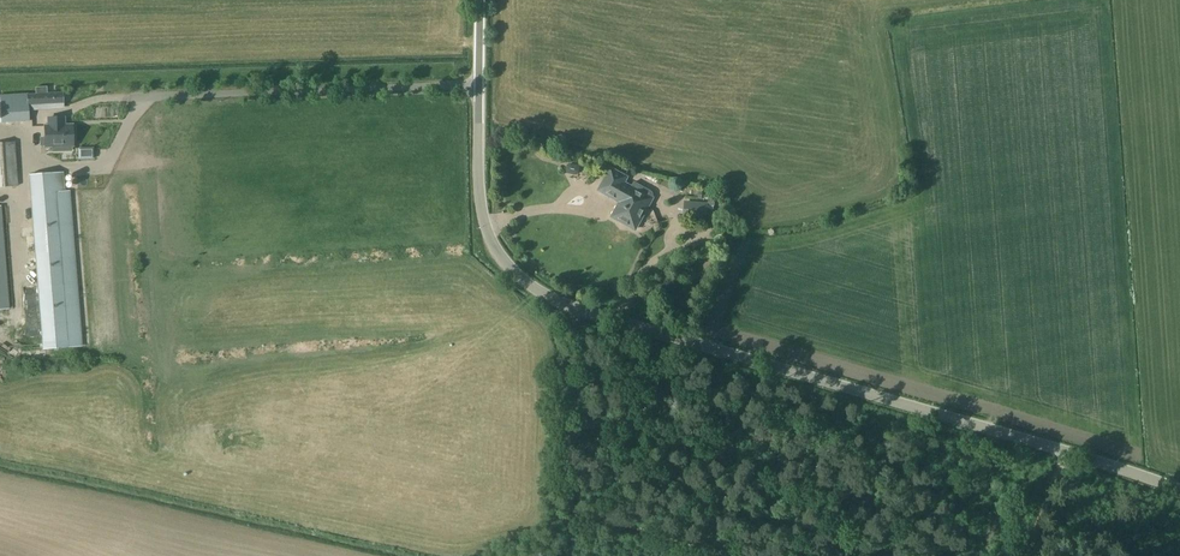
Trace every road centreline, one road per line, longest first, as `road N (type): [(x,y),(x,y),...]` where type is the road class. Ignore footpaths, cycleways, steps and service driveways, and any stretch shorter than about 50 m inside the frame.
road 1 (unclassified): [(1179,490),(539,294),(483,224),(479,0)]
road 2 (track): [(567,508),(573,306)]
road 3 (track): [(726,555),(567,508)]

